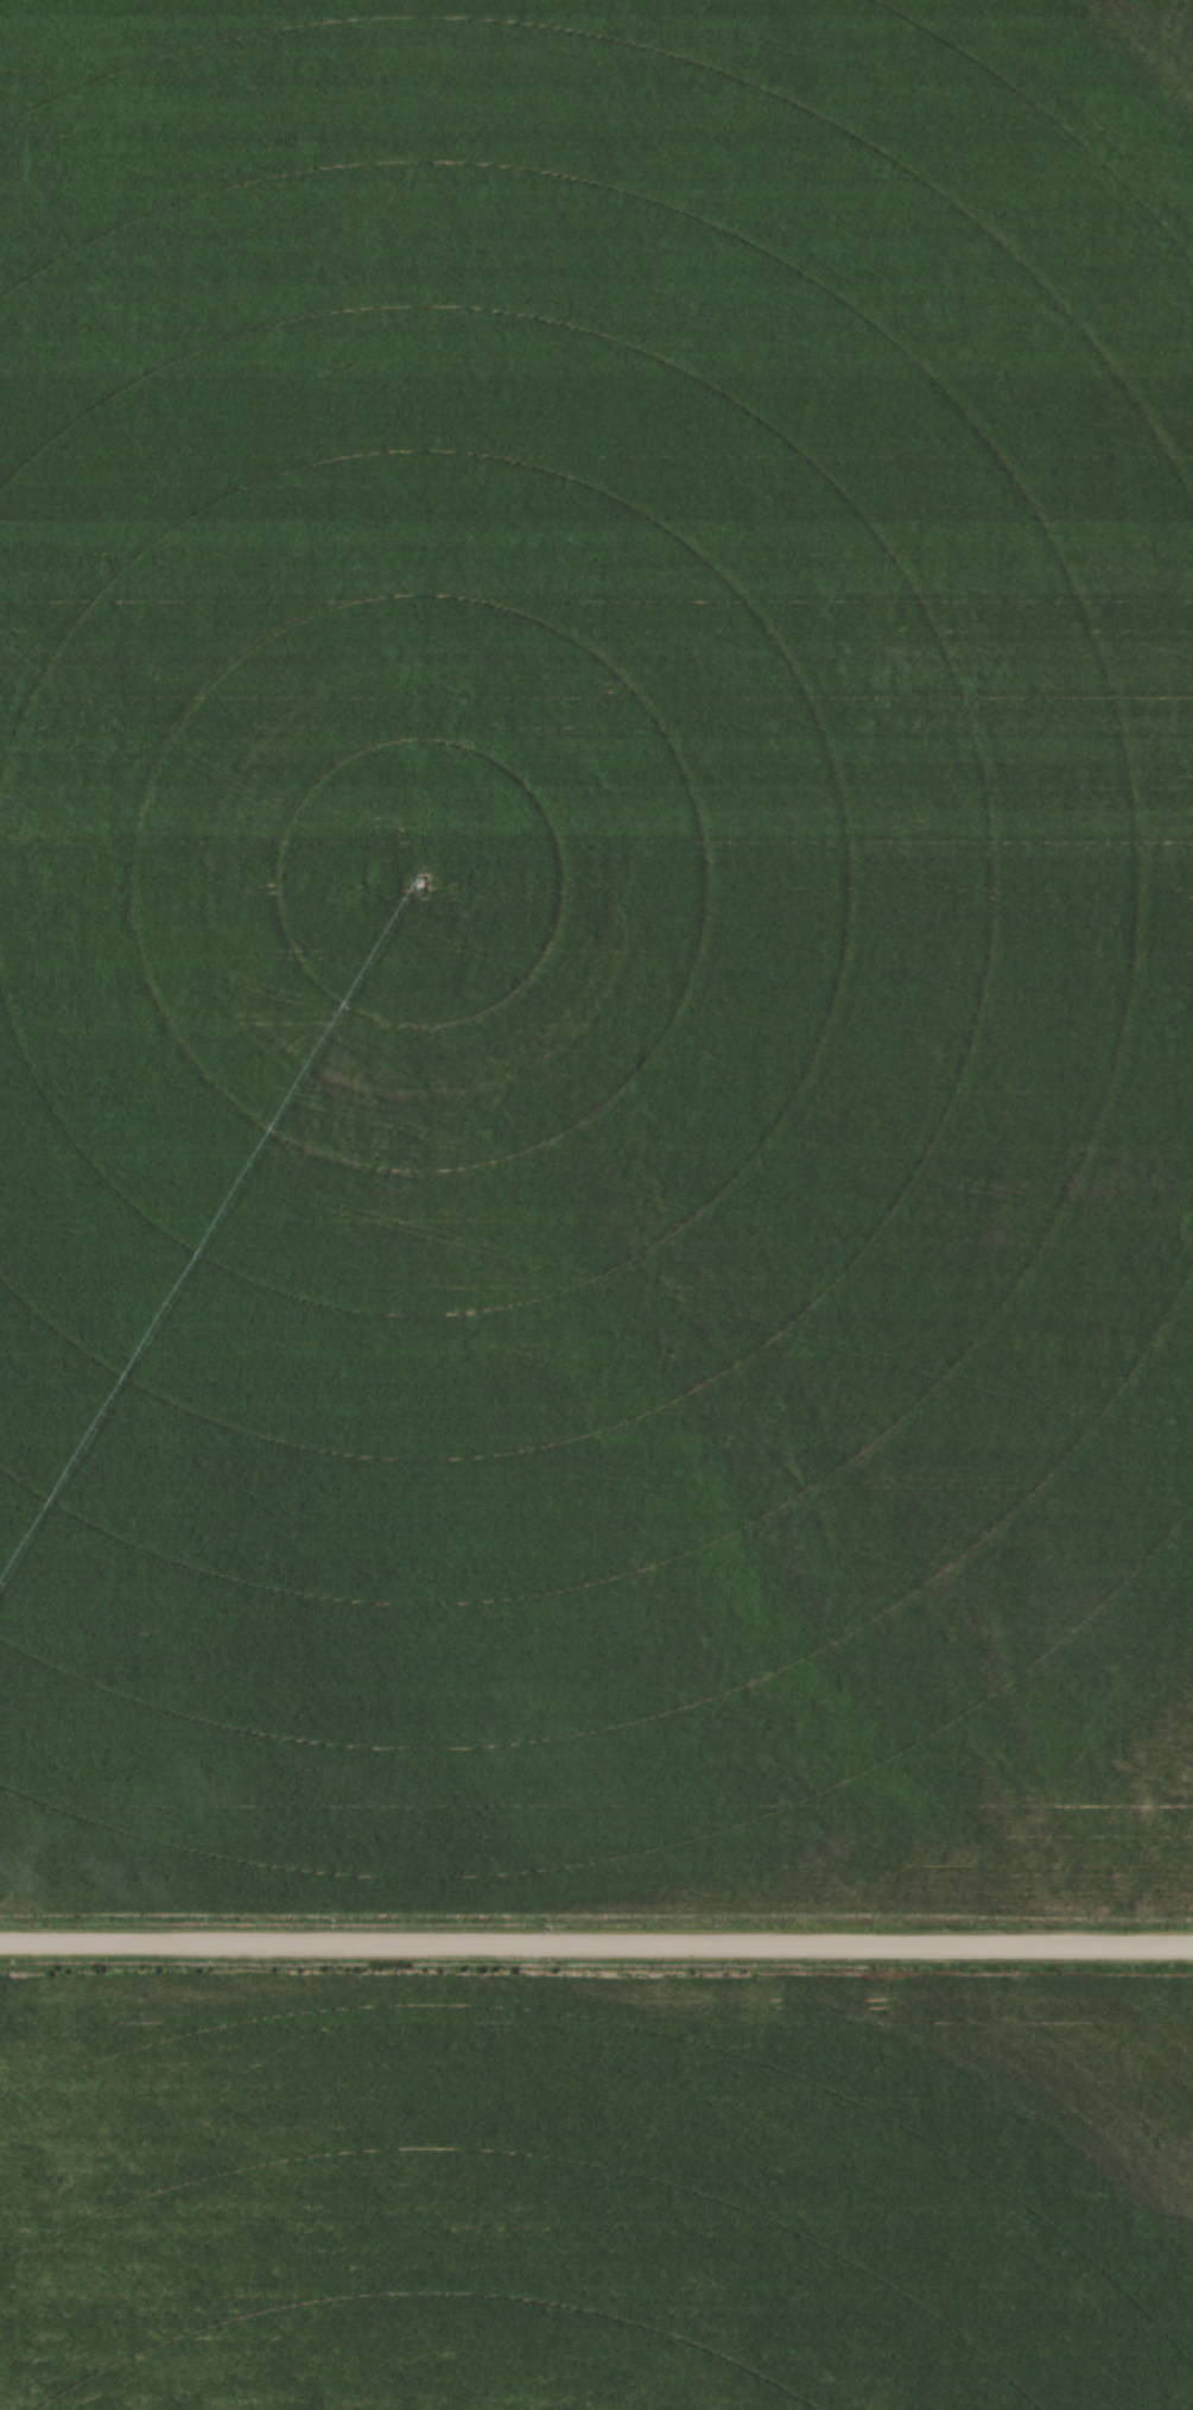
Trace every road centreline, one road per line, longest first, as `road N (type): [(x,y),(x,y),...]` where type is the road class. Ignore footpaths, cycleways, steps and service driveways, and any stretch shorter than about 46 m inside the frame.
road 1 (residential): [(0,1942),(1192,1946)]

